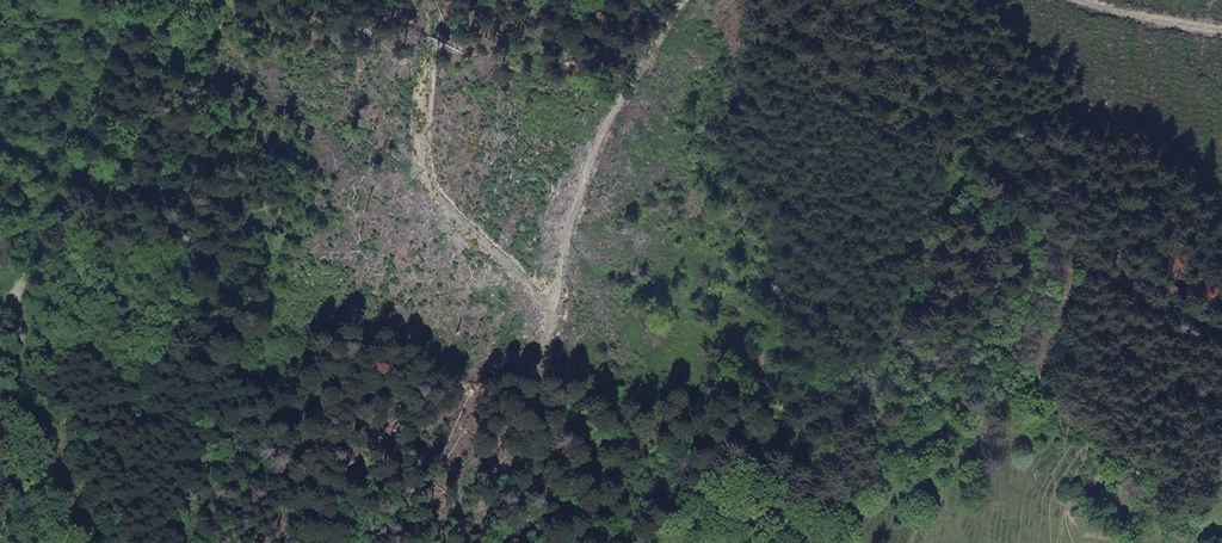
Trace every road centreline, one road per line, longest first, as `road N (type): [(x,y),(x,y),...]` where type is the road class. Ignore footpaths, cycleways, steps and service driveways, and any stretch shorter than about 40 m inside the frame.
road 1 (track): [(688,0),(599,135),(552,299),(435,189),(423,128),(442,0)]
road 2 (track): [(1221,200),(1166,143),(1067,120),(958,137),(918,0)]
road 3 (track): [(0,517),(24,358),(0,360)]
road 4 (track): [(1221,30),(1077,0)]

